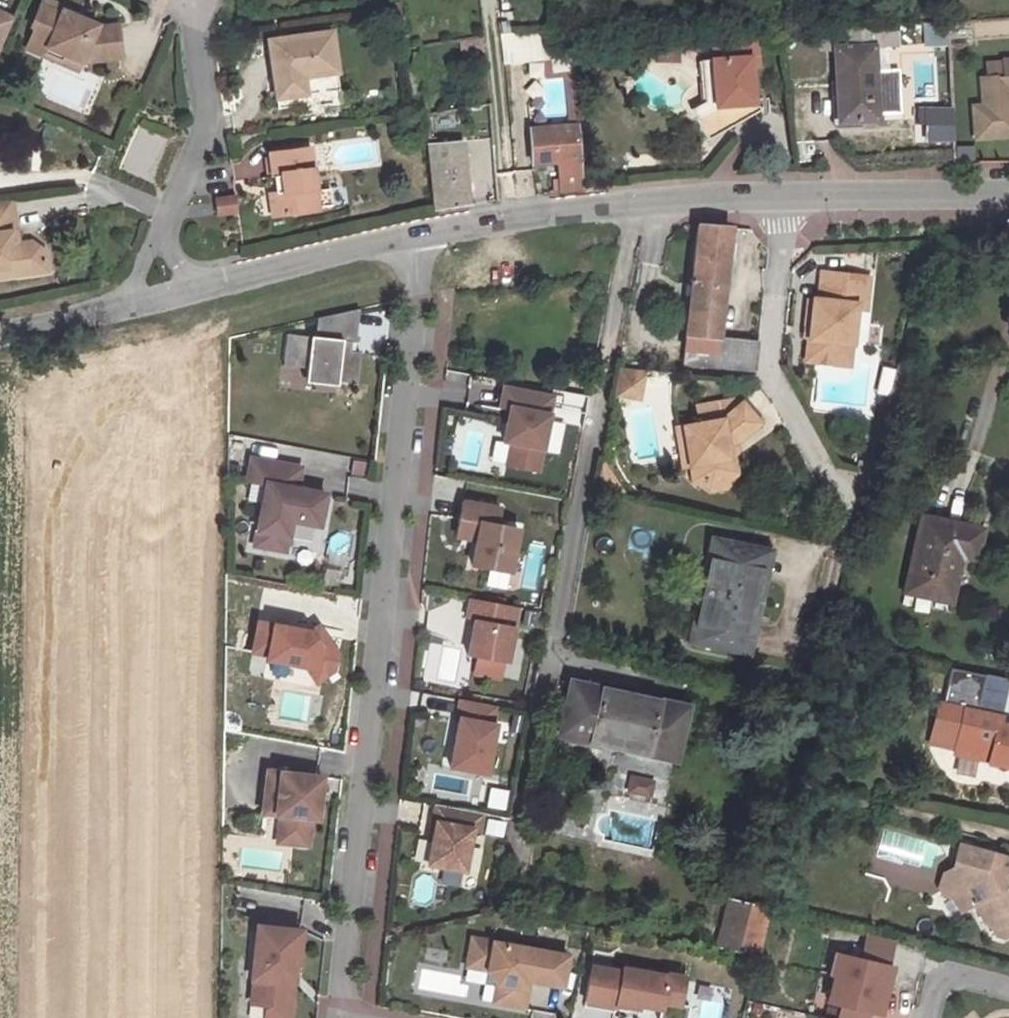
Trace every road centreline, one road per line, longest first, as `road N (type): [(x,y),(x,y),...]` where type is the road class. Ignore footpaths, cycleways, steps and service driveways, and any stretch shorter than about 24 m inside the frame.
road 1 (residential): [(334,1013),(425,234)]
road 2 (residential): [(1008,199),(639,204),(425,234)]
road 3 (residential): [(425,234),(206,286)]
road 4 (residential): [(195,17),(207,121),(166,213)]
road 5 (residential): [(125,306),(0,332)]

